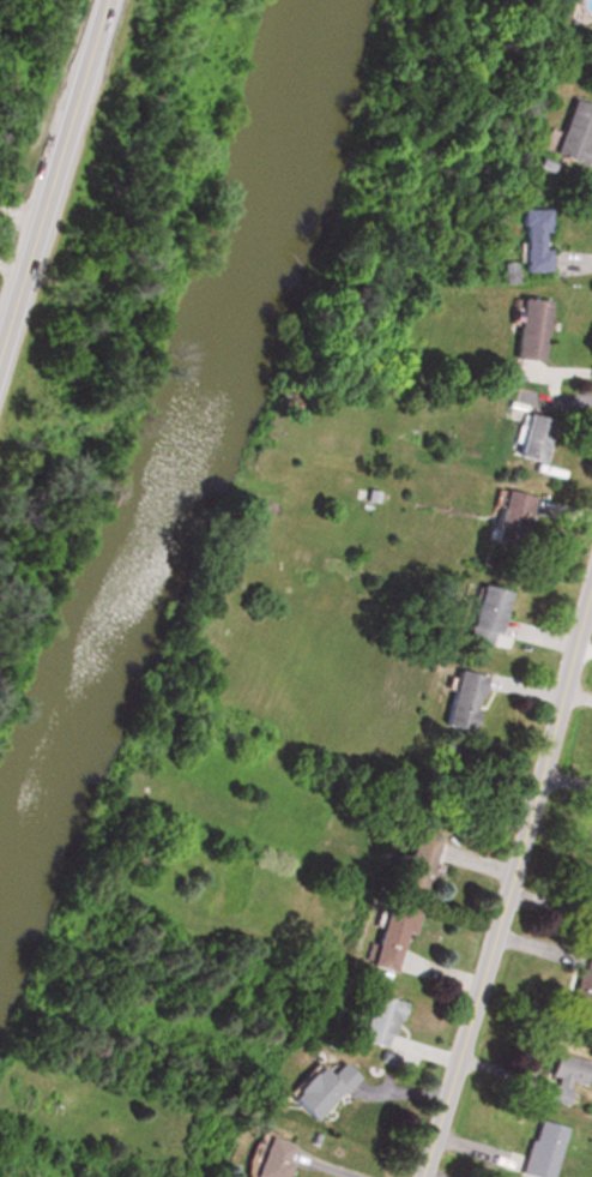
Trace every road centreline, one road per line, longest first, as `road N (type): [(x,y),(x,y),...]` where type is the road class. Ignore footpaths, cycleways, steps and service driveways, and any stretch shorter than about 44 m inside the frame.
road 1 (residential): [(591,573),(416,1176)]
road 2 (residential): [(0,339),(101,0)]

